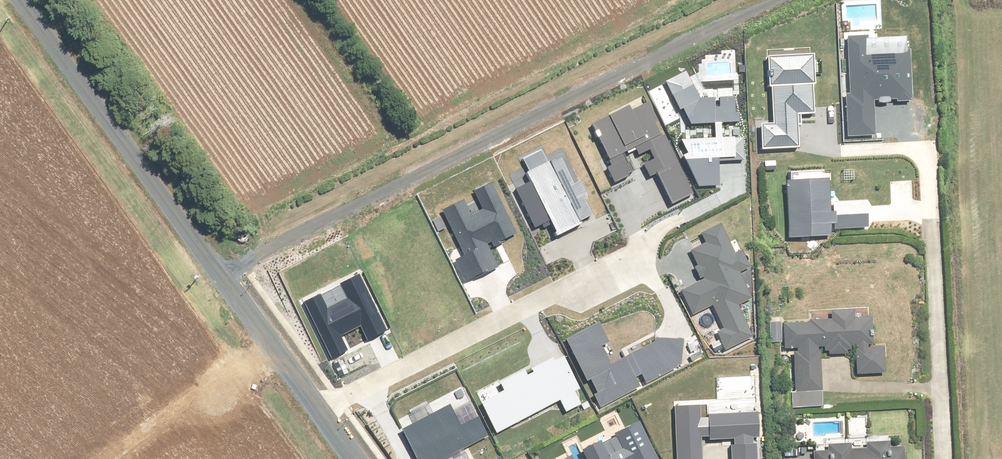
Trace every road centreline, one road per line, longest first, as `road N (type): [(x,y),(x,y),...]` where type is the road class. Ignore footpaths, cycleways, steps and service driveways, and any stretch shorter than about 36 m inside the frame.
road 1 (unclassified): [(23,0),(321,414)]
road 2 (residential): [(321,414),(646,249)]
road 3 (residential): [(931,223),(942,458)]

